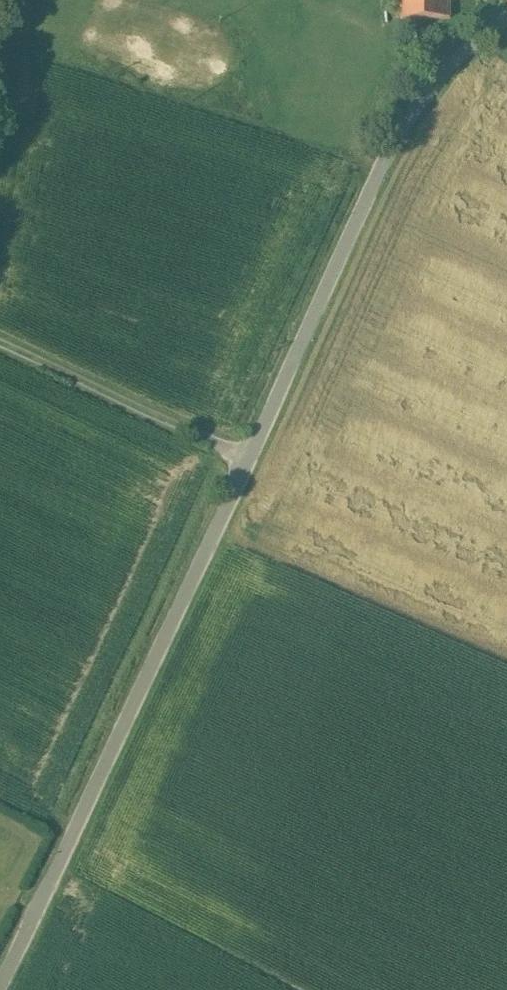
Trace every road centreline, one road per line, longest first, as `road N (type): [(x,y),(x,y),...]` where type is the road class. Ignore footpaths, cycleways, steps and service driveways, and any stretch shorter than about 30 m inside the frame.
road 1 (unclassified): [(0,977),(382,166),(427,91),(506,17)]

